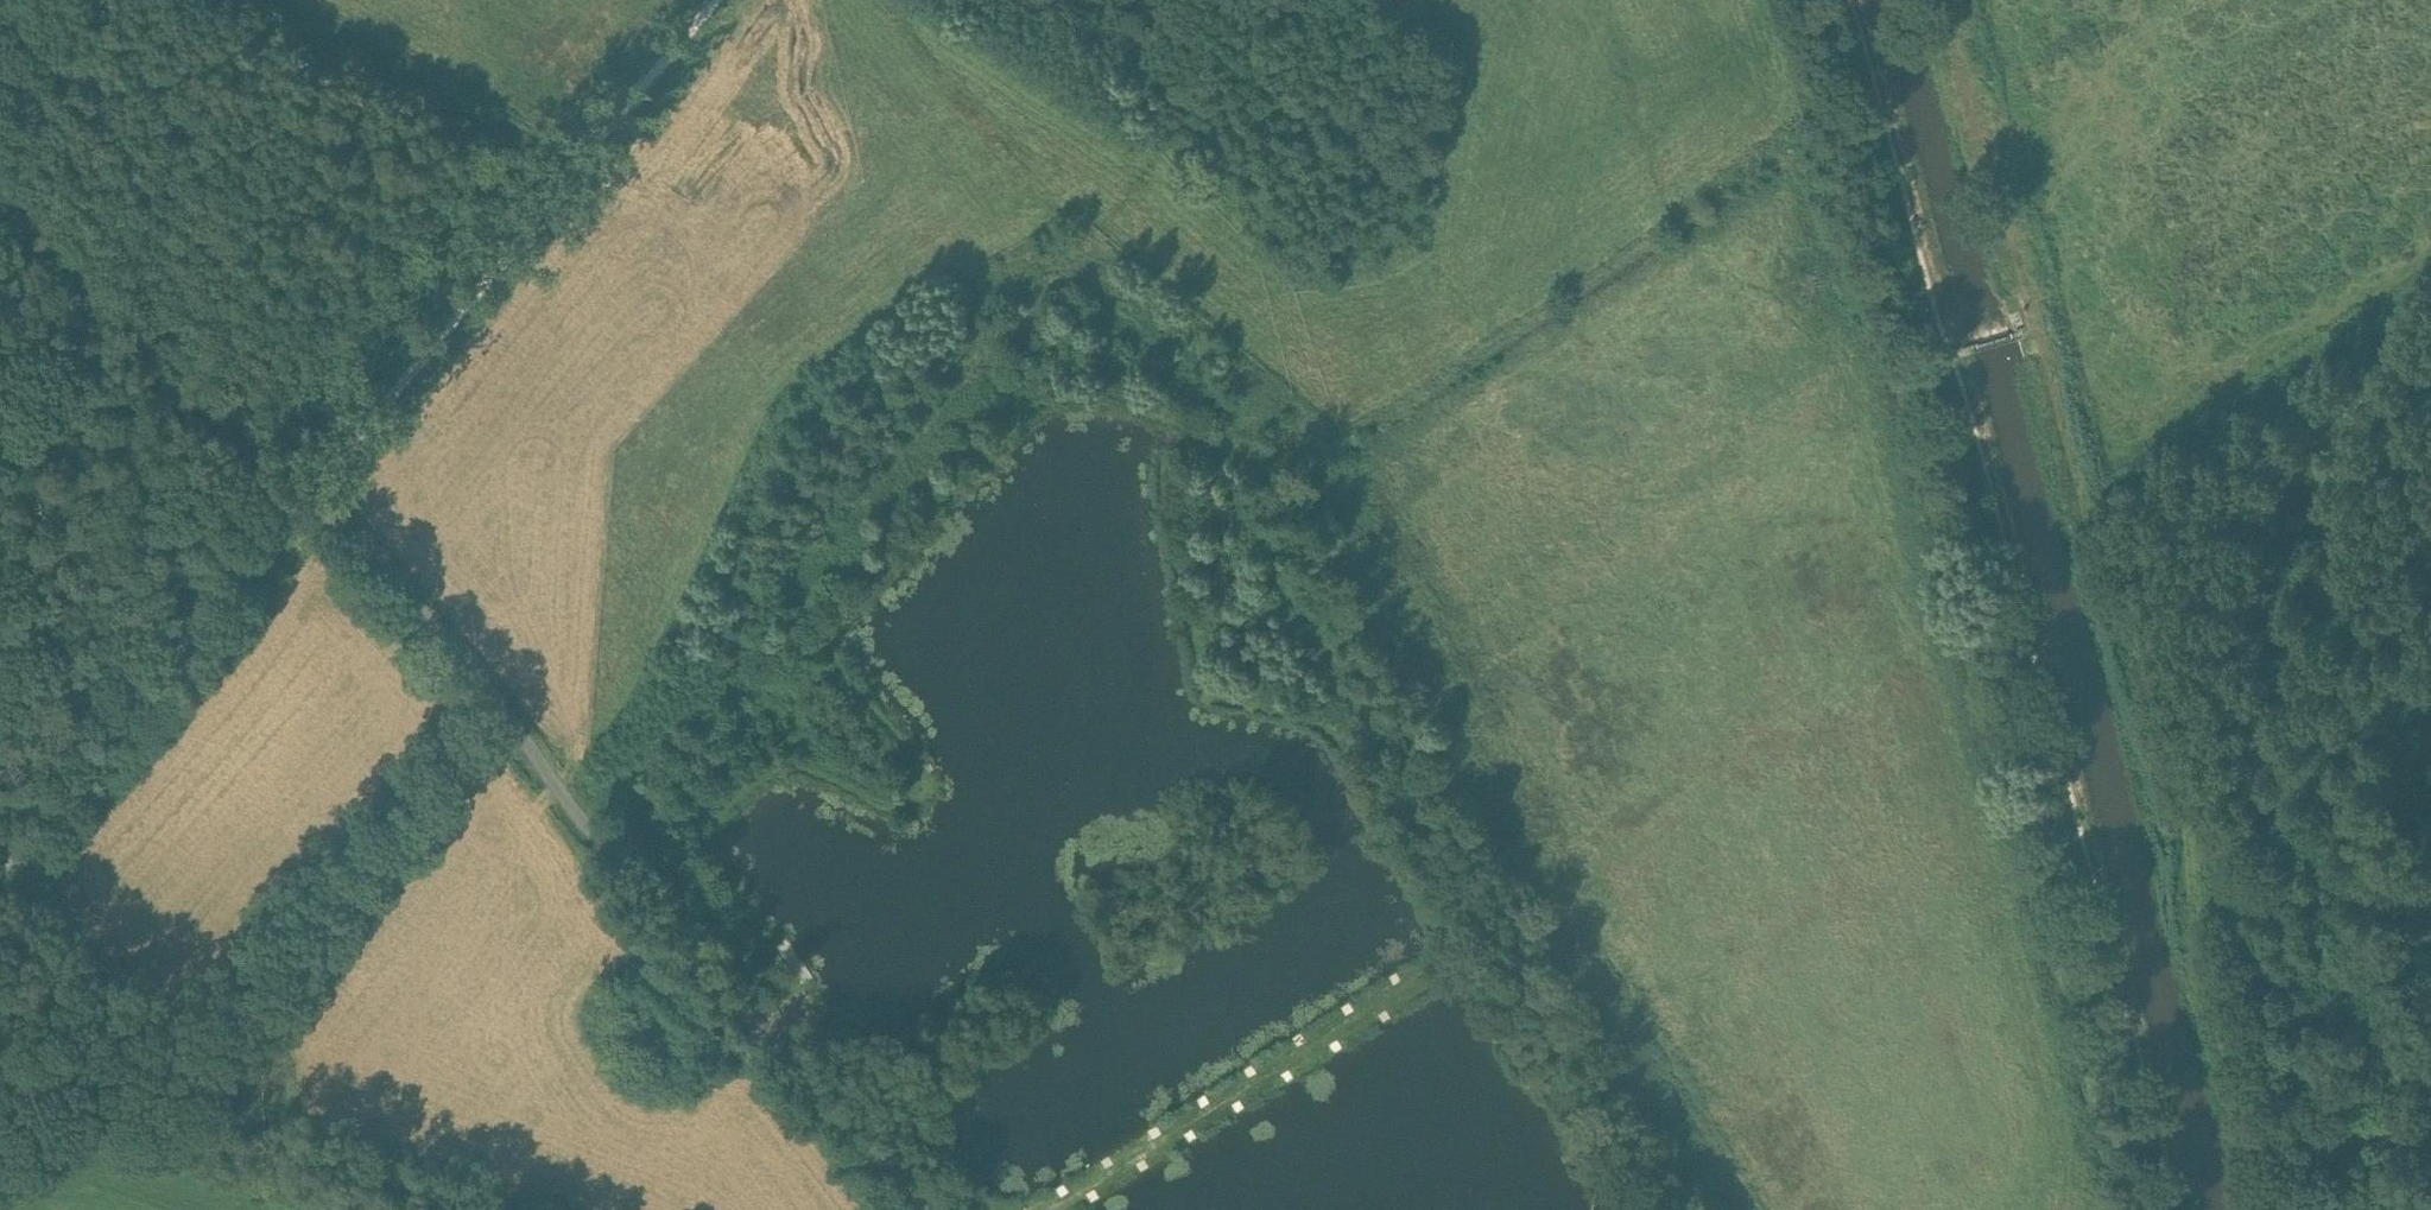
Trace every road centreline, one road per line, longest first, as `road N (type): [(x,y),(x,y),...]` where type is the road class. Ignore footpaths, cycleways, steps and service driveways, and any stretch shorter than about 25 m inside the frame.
road 1 (track): [(1942,0),(2134,659),(2177,777),(2199,922)]
road 2 (track): [(909,1209),(318,495)]
road 3 (track): [(701,0),(326,486)]
road 4 (unclassified): [(0,860),(326,486)]
road 5 (unclassified): [(2281,1209),(2199,922)]

